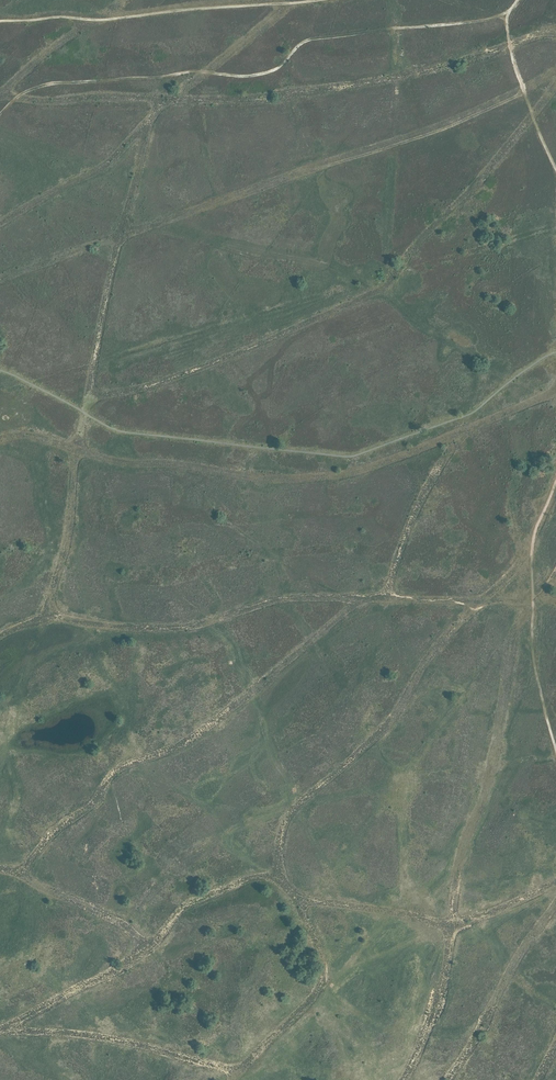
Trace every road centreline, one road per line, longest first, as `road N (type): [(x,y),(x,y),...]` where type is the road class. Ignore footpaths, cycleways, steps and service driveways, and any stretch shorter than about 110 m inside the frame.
road 1 (track): [(320,0),(0,22)]

